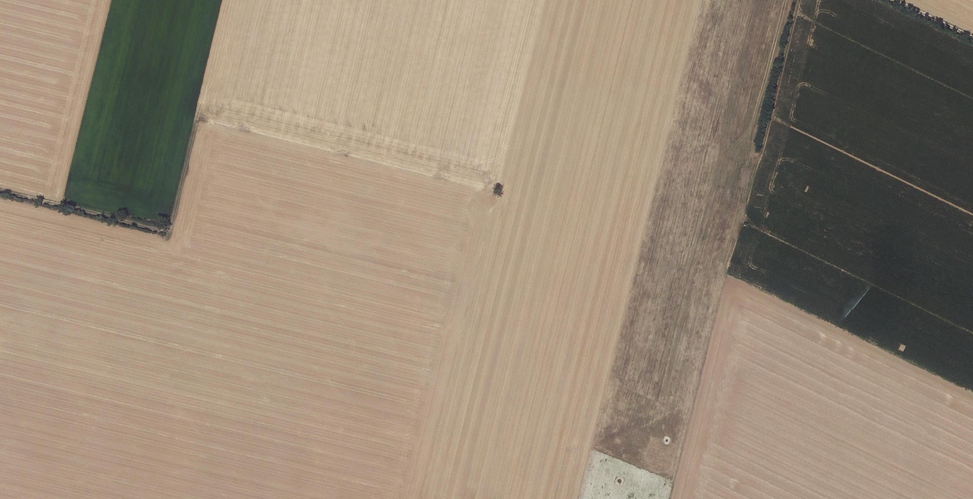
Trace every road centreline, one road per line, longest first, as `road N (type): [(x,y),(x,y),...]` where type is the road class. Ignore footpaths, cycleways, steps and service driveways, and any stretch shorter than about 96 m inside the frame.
road 1 (track): [(0,196),(170,236)]

